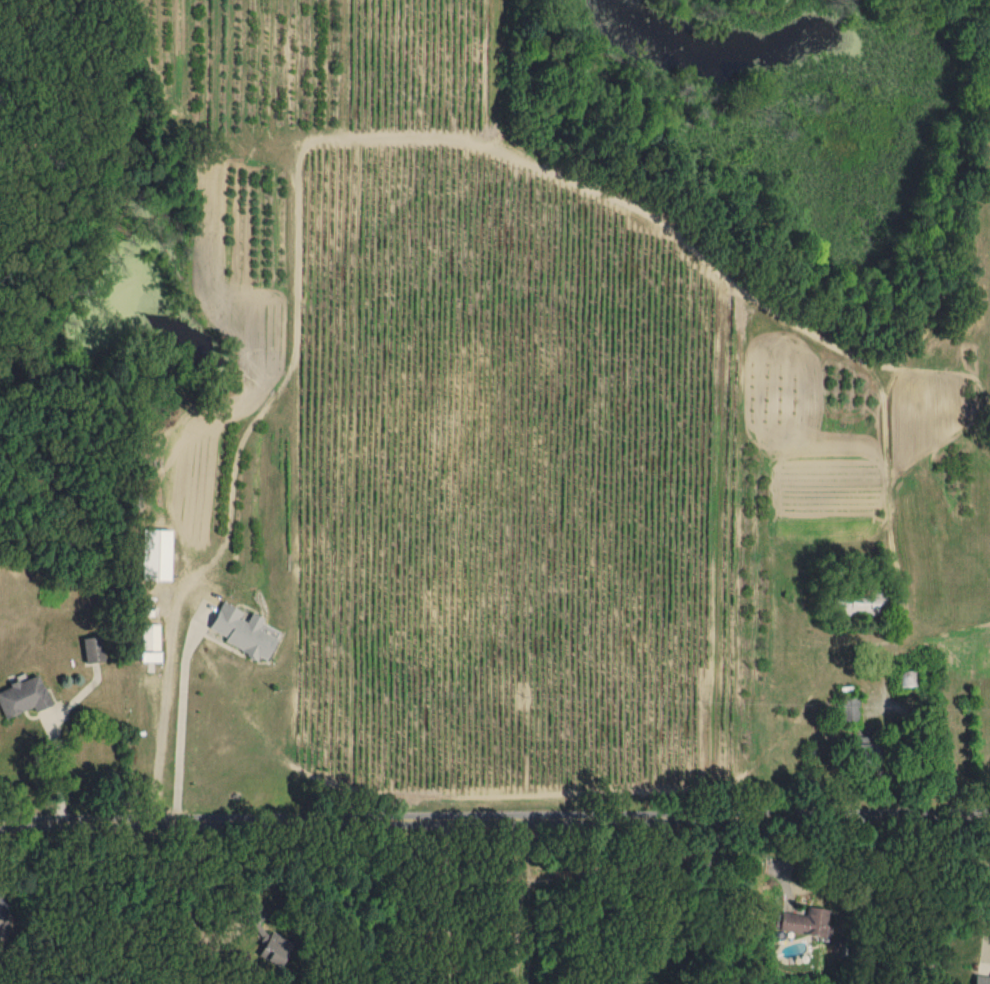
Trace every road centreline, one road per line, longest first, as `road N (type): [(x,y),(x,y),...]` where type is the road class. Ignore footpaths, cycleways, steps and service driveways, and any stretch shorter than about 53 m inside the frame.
road 1 (residential): [(989,814),(0,818)]

